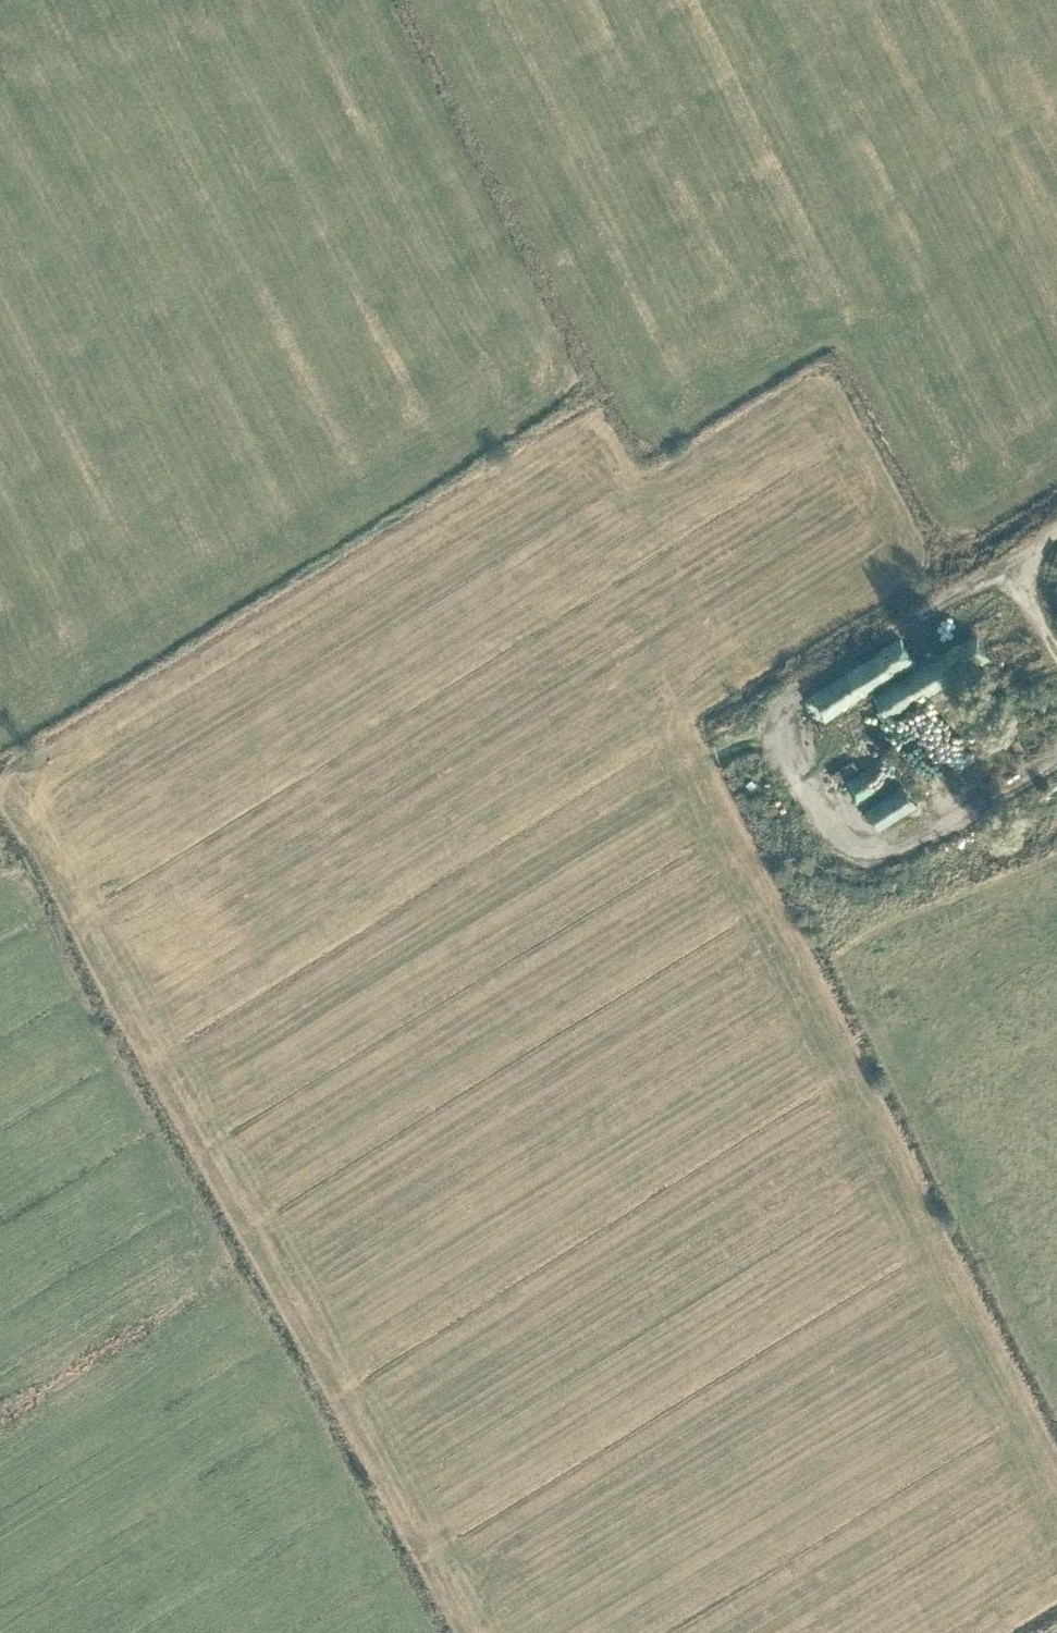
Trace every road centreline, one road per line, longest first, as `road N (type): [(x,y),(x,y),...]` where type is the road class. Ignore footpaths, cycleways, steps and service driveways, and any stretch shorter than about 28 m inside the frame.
road 1 (track): [(1056,534),(1016,570),(791,706),(781,721),(781,747),(830,830),(886,847),(914,844),(1056,762)]

